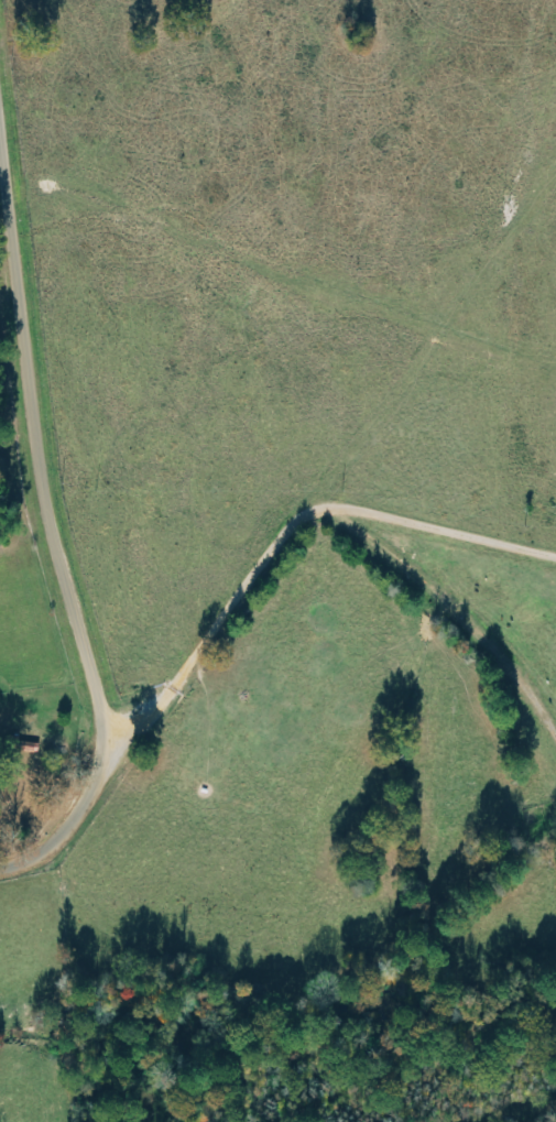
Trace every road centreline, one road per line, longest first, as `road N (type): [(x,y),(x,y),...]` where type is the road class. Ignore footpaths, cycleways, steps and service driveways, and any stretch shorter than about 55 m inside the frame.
road 1 (residential): [(0,870),(39,862),(78,821),(116,761),(42,519),(0,151)]
road 2 (residential): [(116,761),(157,662),(246,541),(325,477),(404,473),(555,508)]
road 3 (residential): [(325,477),(555,739)]

